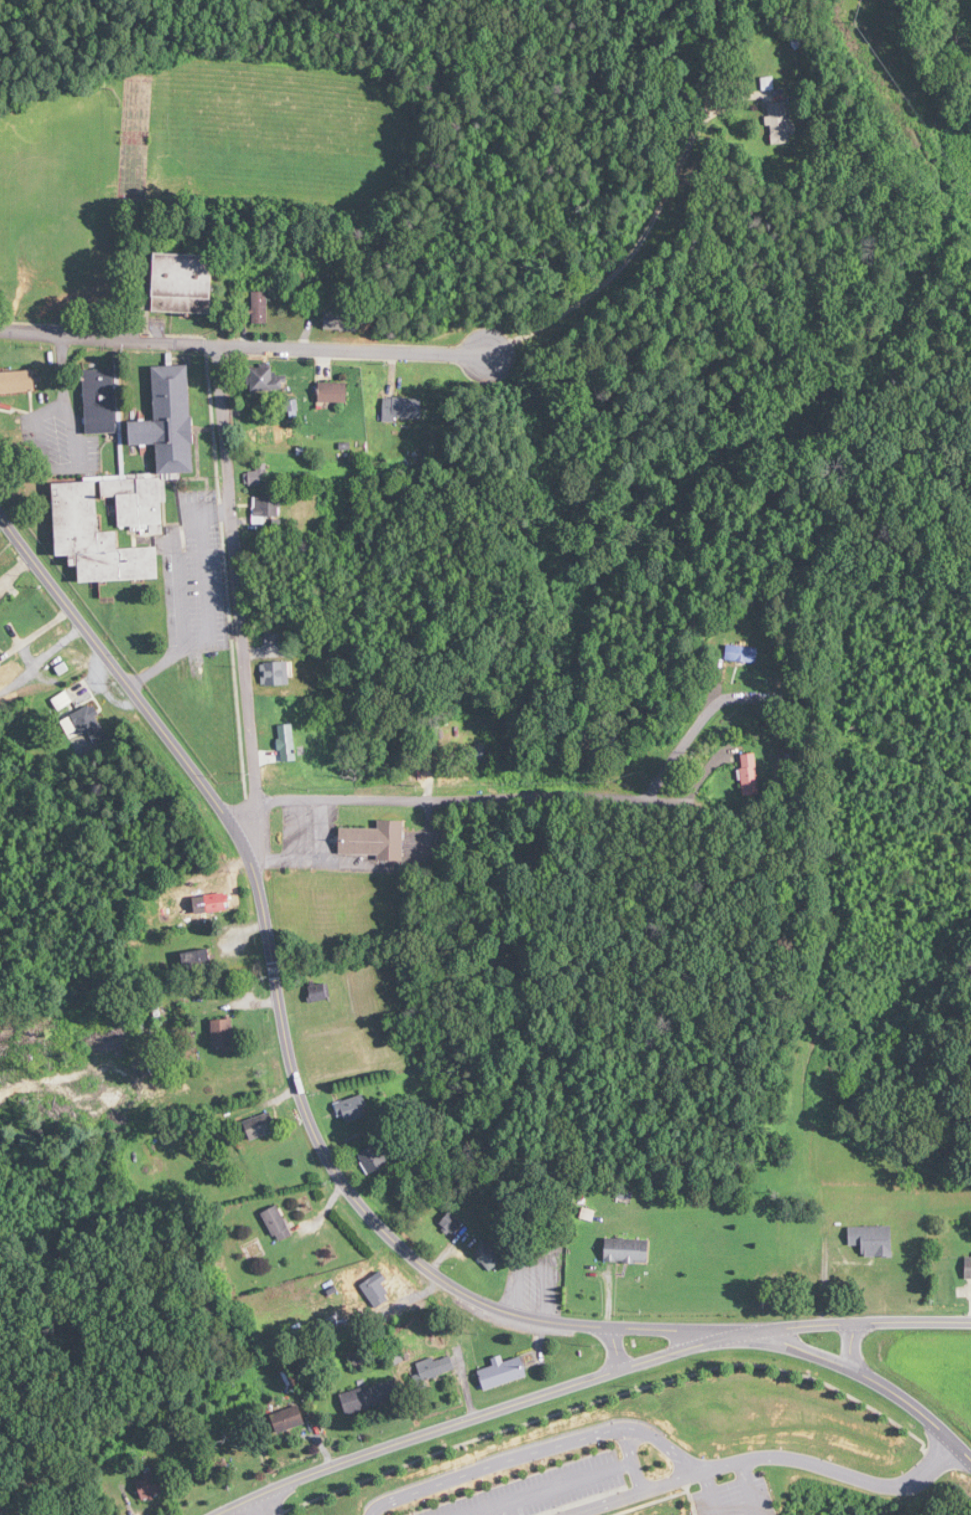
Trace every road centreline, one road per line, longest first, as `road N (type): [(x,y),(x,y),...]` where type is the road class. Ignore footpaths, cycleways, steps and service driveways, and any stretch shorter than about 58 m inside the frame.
road 1 (residential): [(247,804),(645,800),(717,702),(798,699)]
road 2 (residential): [(203,344),(413,356),(509,340),(623,267),(682,160)]
road 3 (residential): [(513,1313),(467,1294),(408,1253),(323,1148),(295,1081),(248,856)]
road 4 (residential): [(203,344),(248,856)]
road 5 (residential): [(248,856),(223,810),(0,516)]
road 6 (tertiary): [(214,1514),(390,1444),(540,1396)]
road 7 (residential): [(970,1461),(871,1379),(796,1348),(737,1337)]
road 8 (tertiary): [(737,1337),(853,1322),(970,1321)]
road 9 (residential): [(606,797),(617,715),(676,576)]
road 10 (residential): [(737,1337),(513,1313)]
road 11 (tertiary): [(540,1396),(737,1337)]
road 12 (residential): [(0,329),(203,344)]
road 13 (residential): [(682,160),(711,91),(718,81),(733,85),(733,98),(705,113)]

